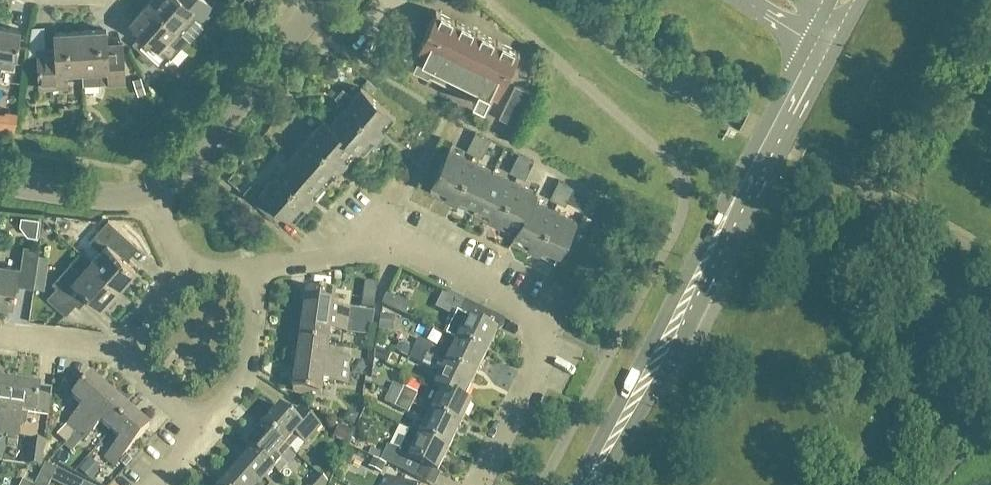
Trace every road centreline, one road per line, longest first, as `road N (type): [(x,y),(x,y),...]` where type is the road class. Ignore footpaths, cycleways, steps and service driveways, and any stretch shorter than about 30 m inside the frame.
road 1 (tertiary): [(589,484),(831,31)]
road 2 (residential): [(254,266),(332,259),(390,236),(535,310),(546,328),(544,350),(479,484)]
road 3 (residential): [(316,10),(186,167),(145,196)]
road 4 (residential): [(198,428),(245,375),(254,266)]
road 5 (residential): [(145,196),(0,189)]

